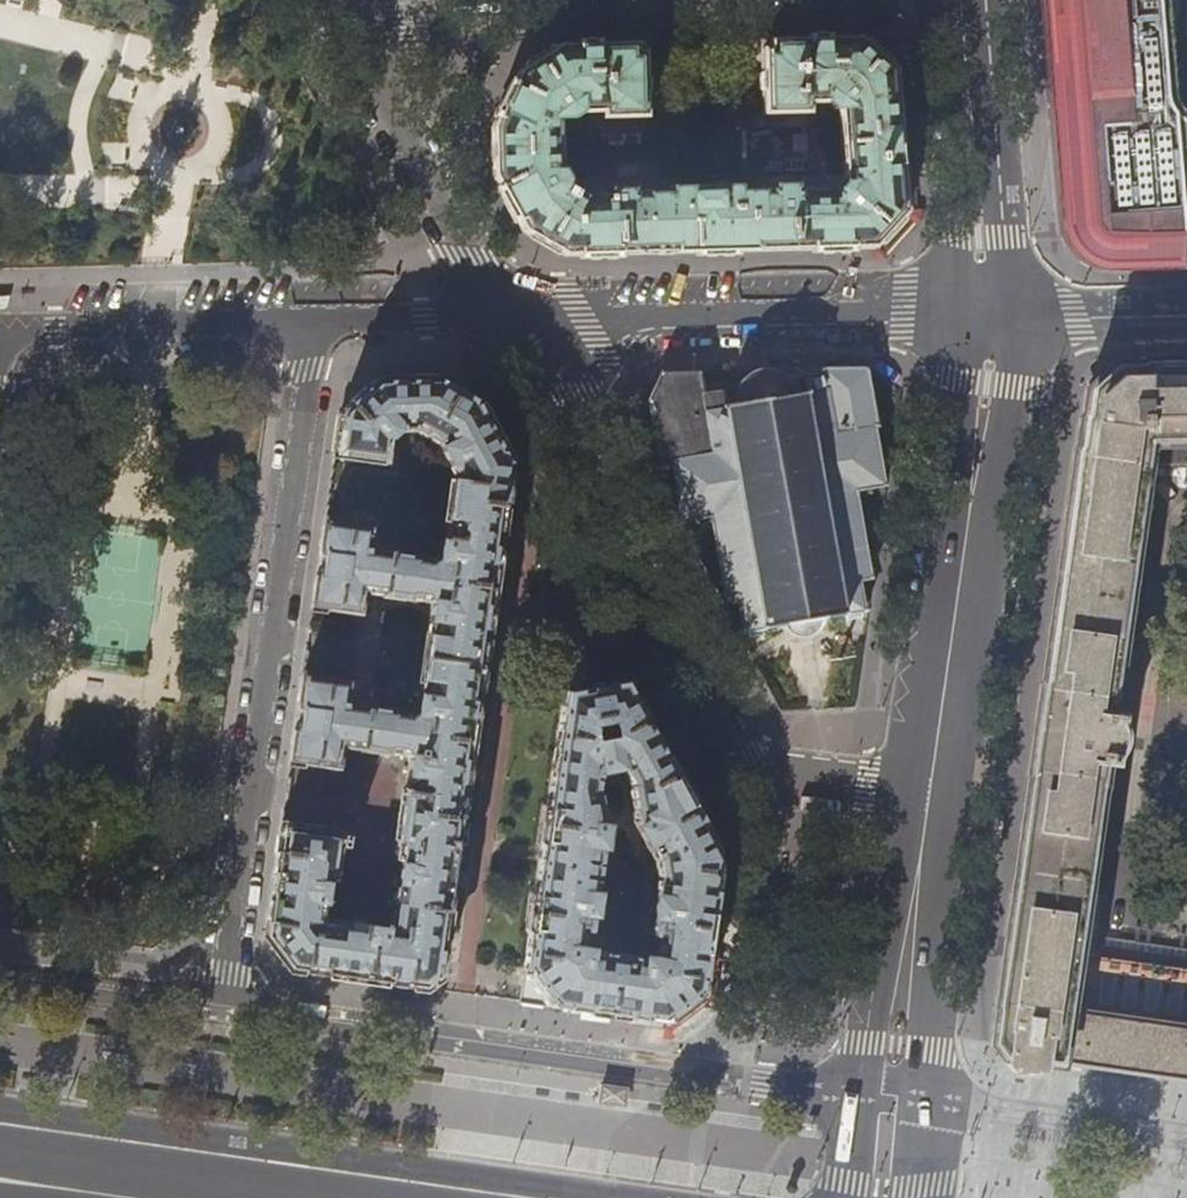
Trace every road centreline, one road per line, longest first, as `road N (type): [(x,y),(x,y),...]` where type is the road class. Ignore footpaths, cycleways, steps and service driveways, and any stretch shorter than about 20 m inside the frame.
road 1 (unclassified): [(493,318),(738,764),(938,794)]
road 2 (unclassified): [(219,1014),(312,323)]
road 3 (residential): [(851,1099),(219,1014)]
road 4 (residential): [(987,311),(493,318)]
road 5 (secondary): [(987,311),(989,384),(938,794)]
road 6 (primary): [(378,1197),(0,1144)]
road 7 (residential): [(493,318),(455,256),(335,0)]
road 8 (residential): [(312,323),(0,329)]
road 9 (secondary): [(968,0),(987,311)]
road 10 (residential): [(987,311),(1186,308)]
road 11 (residential): [(493,318),(312,323)]
road 12 (secondary): [(938,794),(916,956)]
road 13 (secondary): [(916,956),(868,1023),(851,1099)]
road 14 (secondary): [(925,1105),(930,1051),(916,956)]

